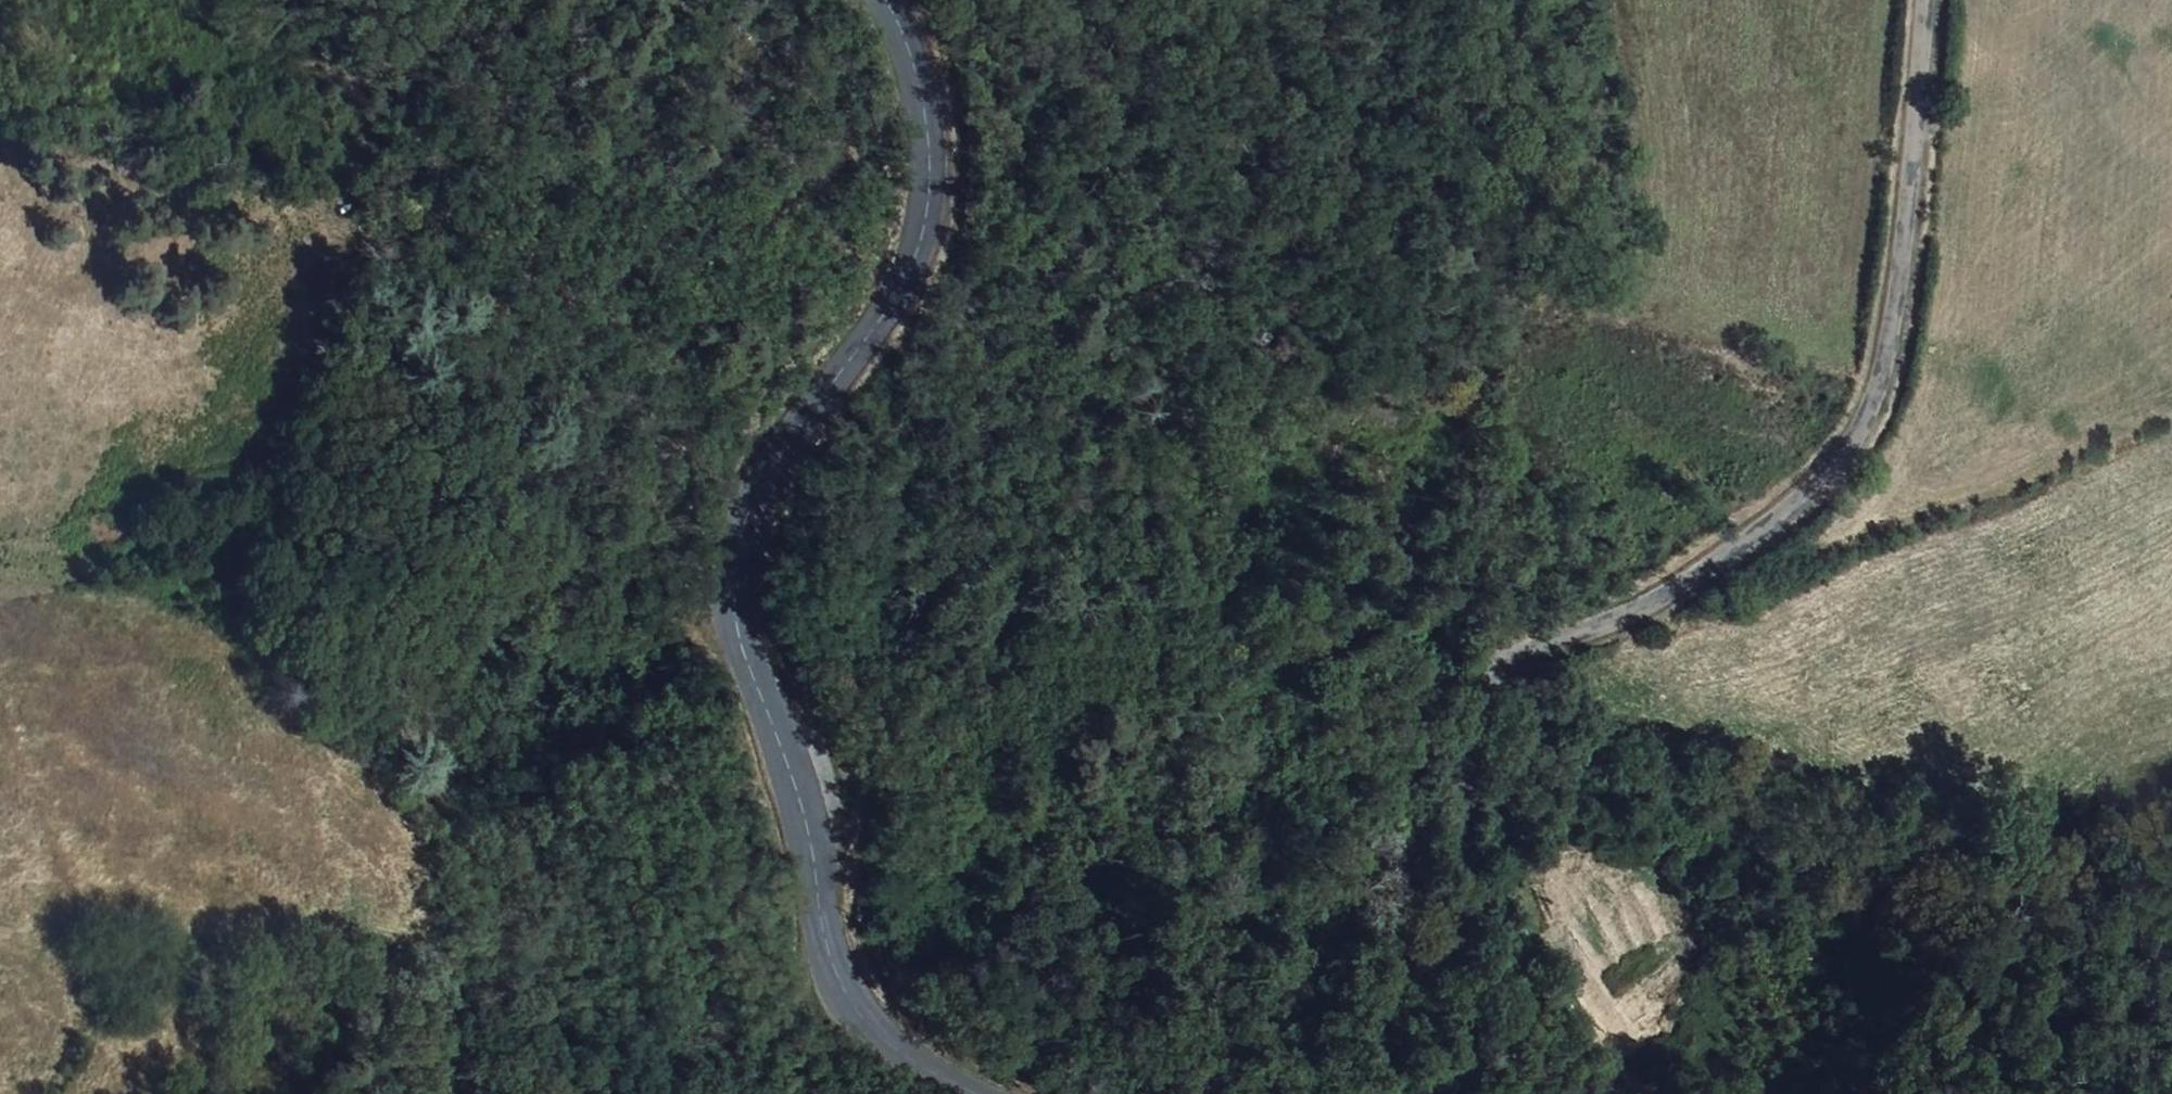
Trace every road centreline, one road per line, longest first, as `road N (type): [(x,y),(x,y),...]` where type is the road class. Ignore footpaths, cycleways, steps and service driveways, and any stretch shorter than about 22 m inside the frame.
road 1 (unclassified): [(1622,1093),(1505,964),(1469,884),(1467,755),(1484,697),(1510,666),(1677,590),(1769,525),(1834,466),(1875,386),(1901,277),(1928,0)]
road 2 (tertiary): [(979,1093),(902,1051),(856,1008),(834,970),(815,853),(736,619),(738,558),(757,494),(814,403),(880,324),(922,241),(929,188),(922,92),(884,0)]
road 3 (track): [(2171,421),(1765,582),(1677,590)]

